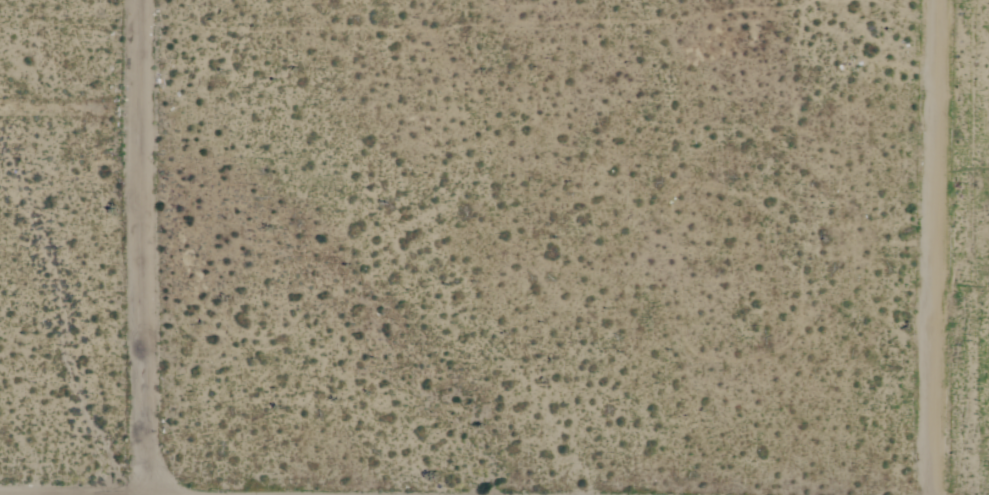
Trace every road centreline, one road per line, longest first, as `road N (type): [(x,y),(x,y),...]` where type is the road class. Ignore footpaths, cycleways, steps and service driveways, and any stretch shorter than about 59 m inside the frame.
road 1 (track): [(149,494),(141,0)]
road 2 (residential): [(929,494),(932,0)]
road 3 (track): [(0,109),(142,112)]

